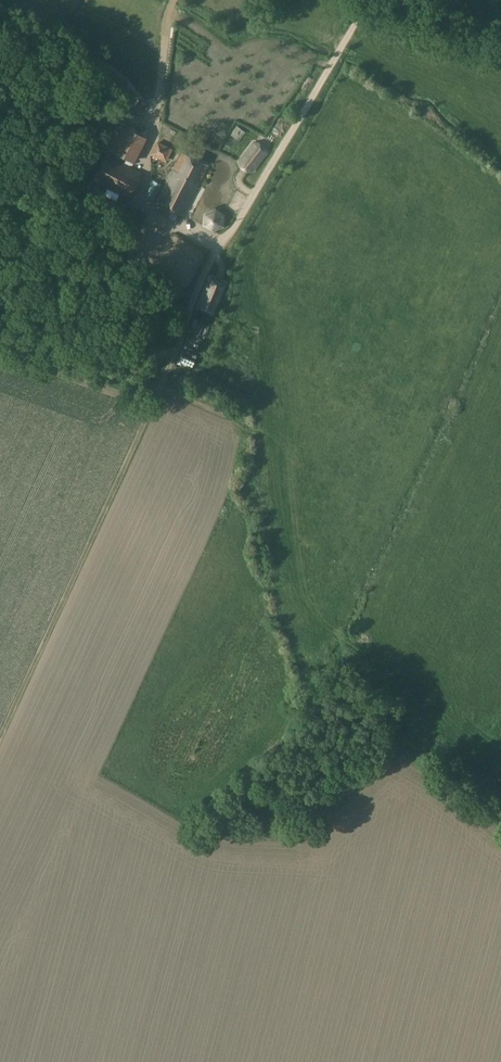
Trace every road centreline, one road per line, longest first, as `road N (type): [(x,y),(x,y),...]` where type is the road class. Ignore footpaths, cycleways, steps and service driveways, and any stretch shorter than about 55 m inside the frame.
road 1 (track): [(0,732),(196,291),(280,153)]

